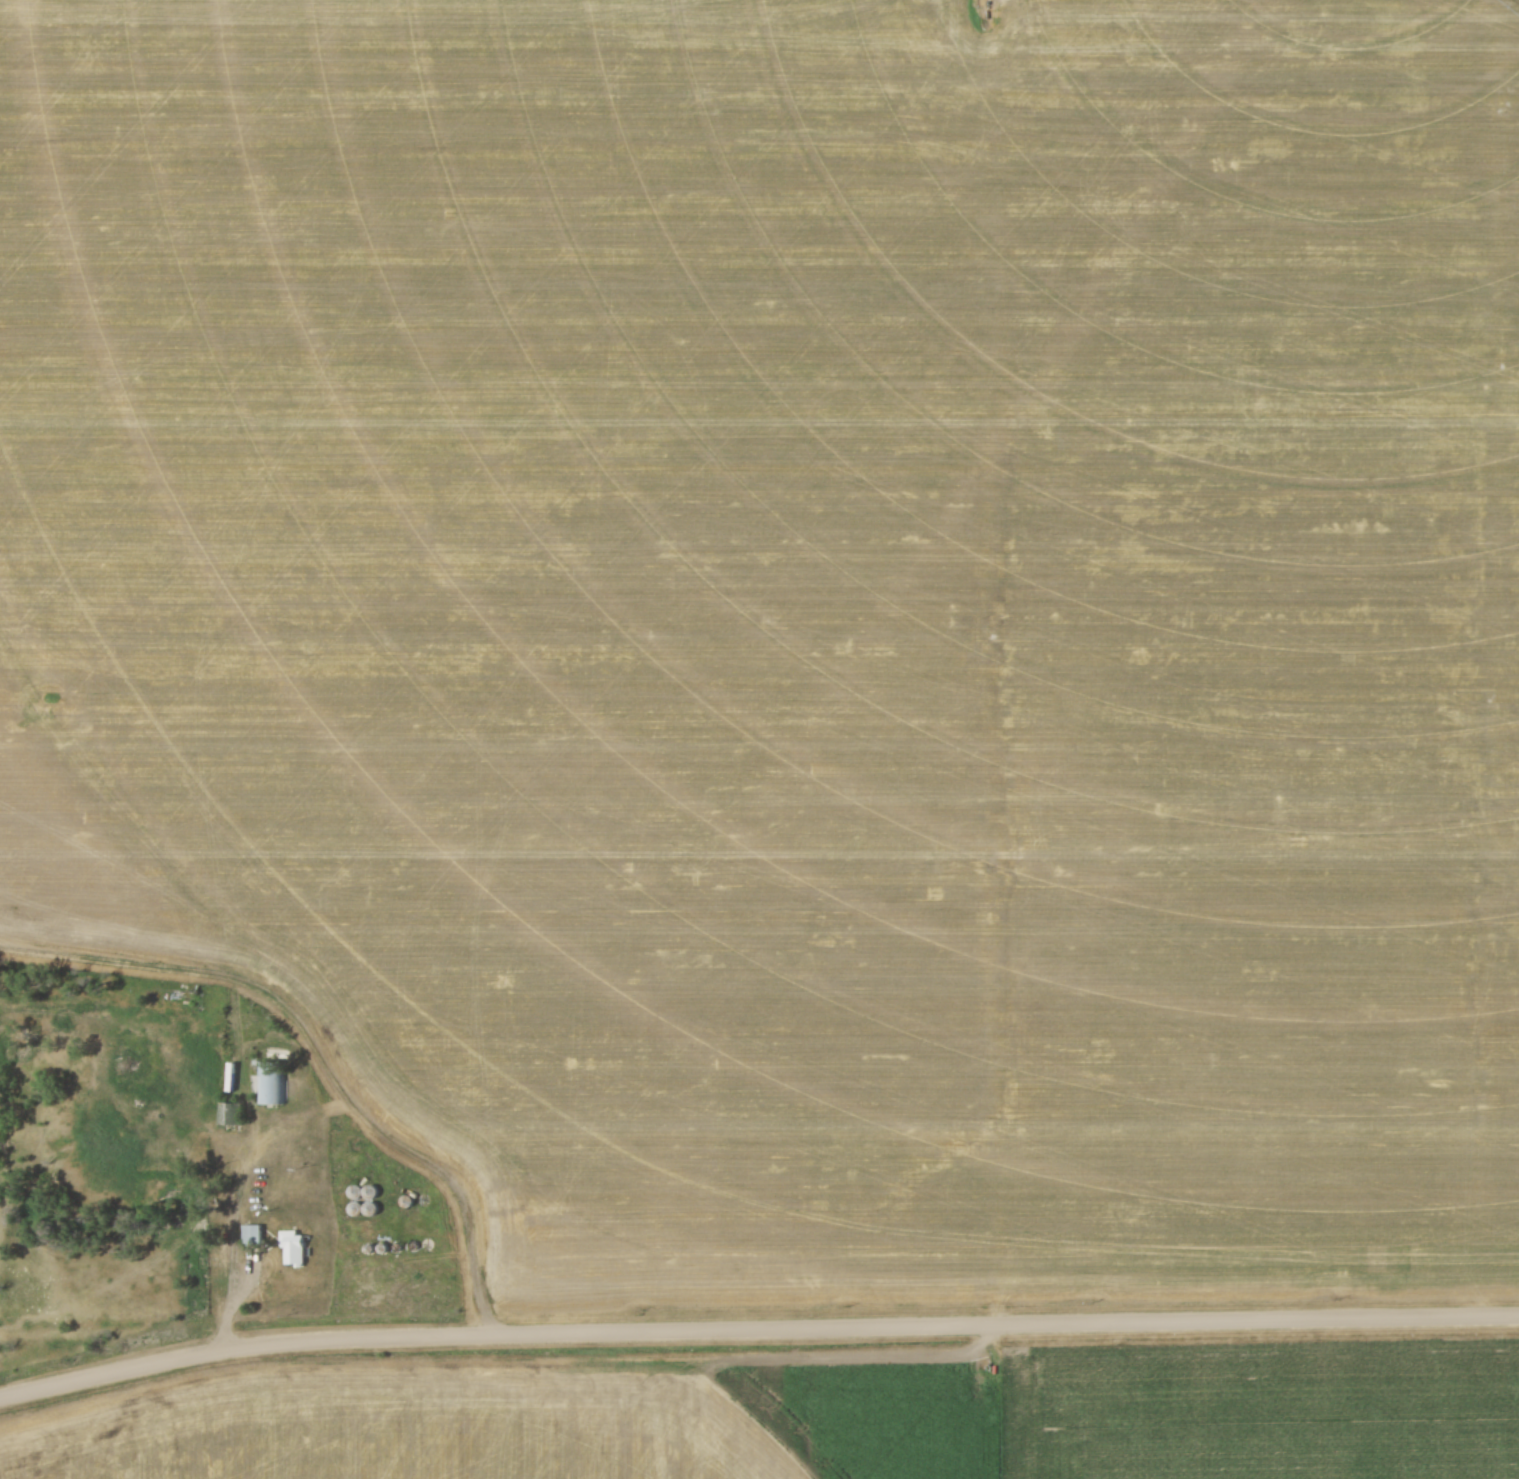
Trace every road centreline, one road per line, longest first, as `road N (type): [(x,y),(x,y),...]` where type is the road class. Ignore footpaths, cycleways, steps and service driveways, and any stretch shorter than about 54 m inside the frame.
road 1 (tertiary): [(1518,1315),(296,1338),(0,1394)]

